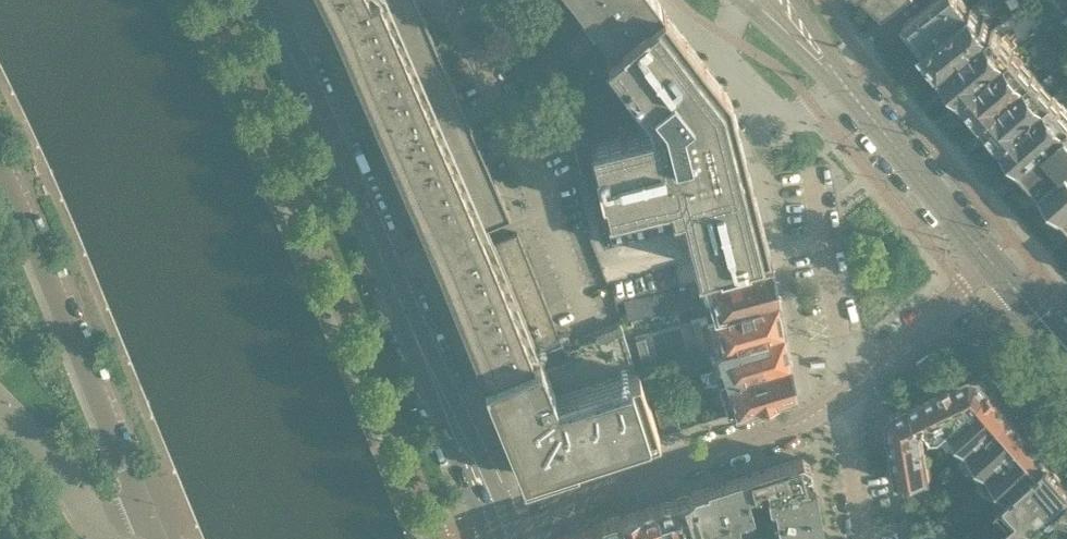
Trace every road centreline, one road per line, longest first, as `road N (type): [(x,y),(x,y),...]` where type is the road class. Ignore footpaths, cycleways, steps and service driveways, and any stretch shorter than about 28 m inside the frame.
road 1 (tertiary): [(492,517),(263,0)]
road 2 (residential): [(492,517),(796,425),(844,395)]
road 3 (residential): [(143,507),(0,171)]
road 4 (residential): [(809,164),(844,395)]
road 5 (tertiary): [(990,260),(842,82)]
road 6 (residential): [(844,395),(1011,285)]
road 7 (residential): [(990,260),(844,395)]
road 8 (residential): [(143,507),(103,518),(0,411)]
road 9 (residential): [(865,538),(844,395)]
road 10 (tertiary): [(742,0),(842,82)]

